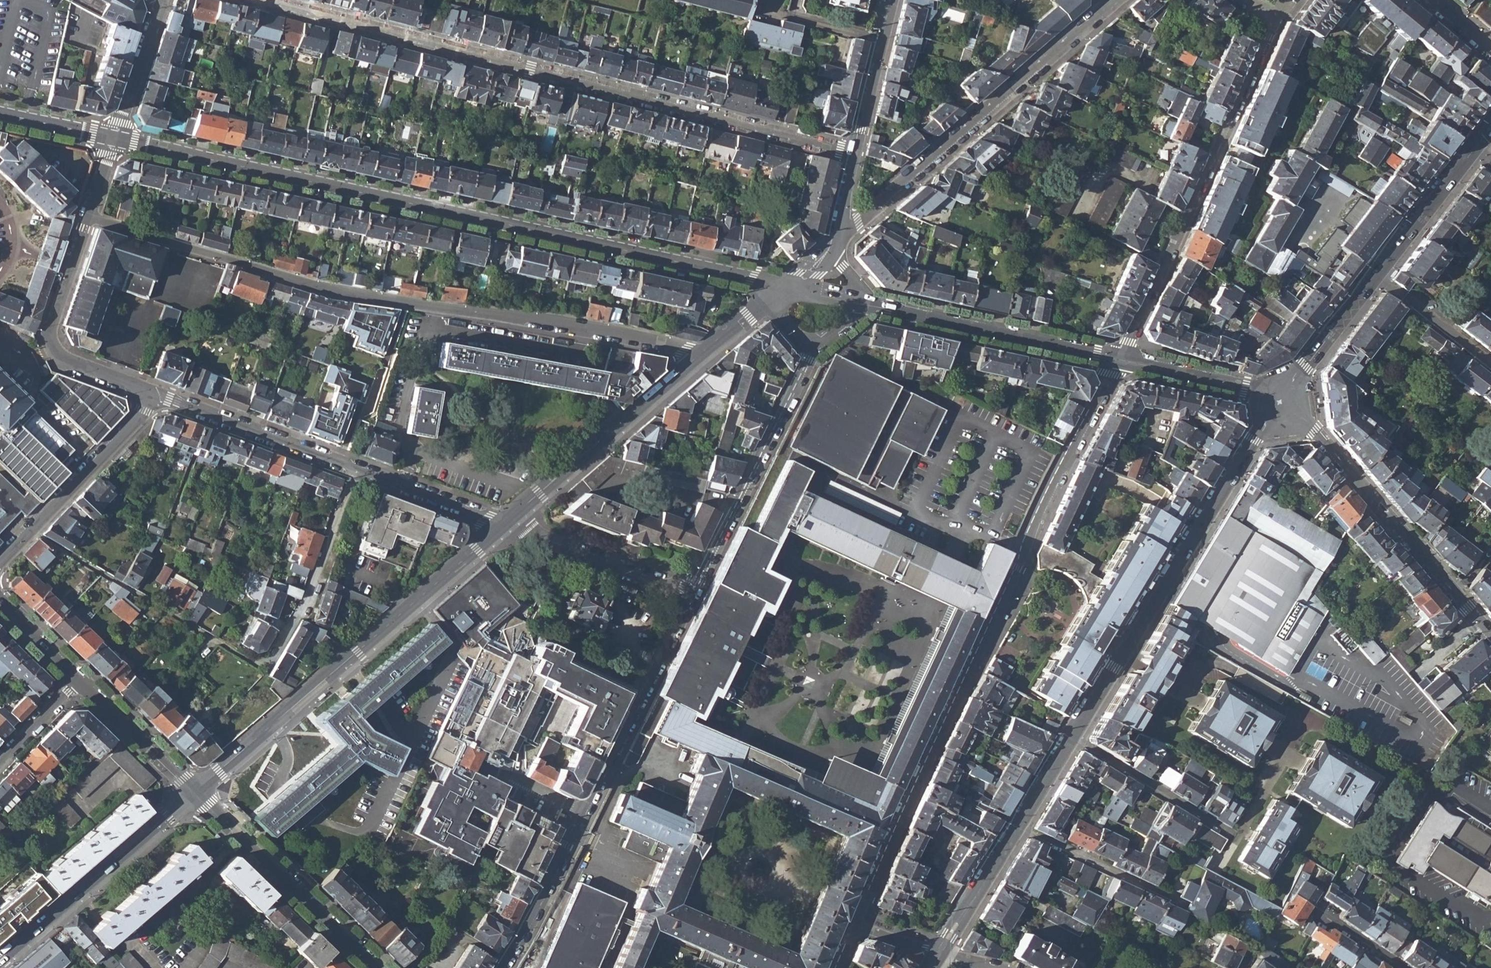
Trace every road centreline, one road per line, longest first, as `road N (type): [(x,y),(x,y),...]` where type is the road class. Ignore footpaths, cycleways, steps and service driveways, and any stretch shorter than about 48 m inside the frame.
road 1 (tertiary): [(113,139),(793,290)]
road 2 (secondary): [(1280,401),(941,950)]
road 3 (residential): [(85,216),(321,287),(539,318),(665,344),(696,360)]
road 4 (residential): [(854,924),(1119,358)]
road 5 (residential): [(853,154),(272,0)]
road 6 (tertiary): [(506,525),(194,792)]
road 7 (residential): [(1119,358),(1275,22)]
road 8 (residential): [(834,240),(1114,0)]
road 9 (tertiary): [(1280,401),(1324,441),(1477,620)]
road 10 (unclassified): [(271,660),(252,662),(29,529)]
road 11 (residential): [(813,343),(693,594)]
road 12 (tertiary): [(853,303),(1119,358)]
road 13 (tertiary): [(194,792),(0,960)]
road 14 (residential): [(376,967),(194,792)]
road 15 (tertiary): [(696,360),(506,525)]
road 16 (residential): [(693,594),(581,816)]
road 17 (residential): [(85,216),(52,342),(64,357),(149,392)]
road 18 (residential): [(352,466),(149,392)]
road 19 (residential): [(271,660),(315,581),(352,466)]
road 20 (residential): [(506,525),(693,594)]
road 21 (residential): [(149,392),(146,409),(29,529)]
road 22 (residential): [(581,816),(502,967)]
road 23 (tertiary): [(1280,401),(1247,386),(1119,358)]
road 24 (residential): [(506,525),(352,466)]
road 25 (secondary): [(1375,274),(1473,147)]
road 26 (residential): [(194,792),(79,681)]
road 27 (tertiary): [(892,0),(853,154)]
road 28 (secondary): [(1280,401),(1375,274)]
road 29 (residential): [(160,0),(113,139)]
road 30 (residential): [(1375,274),(1490,364)]

